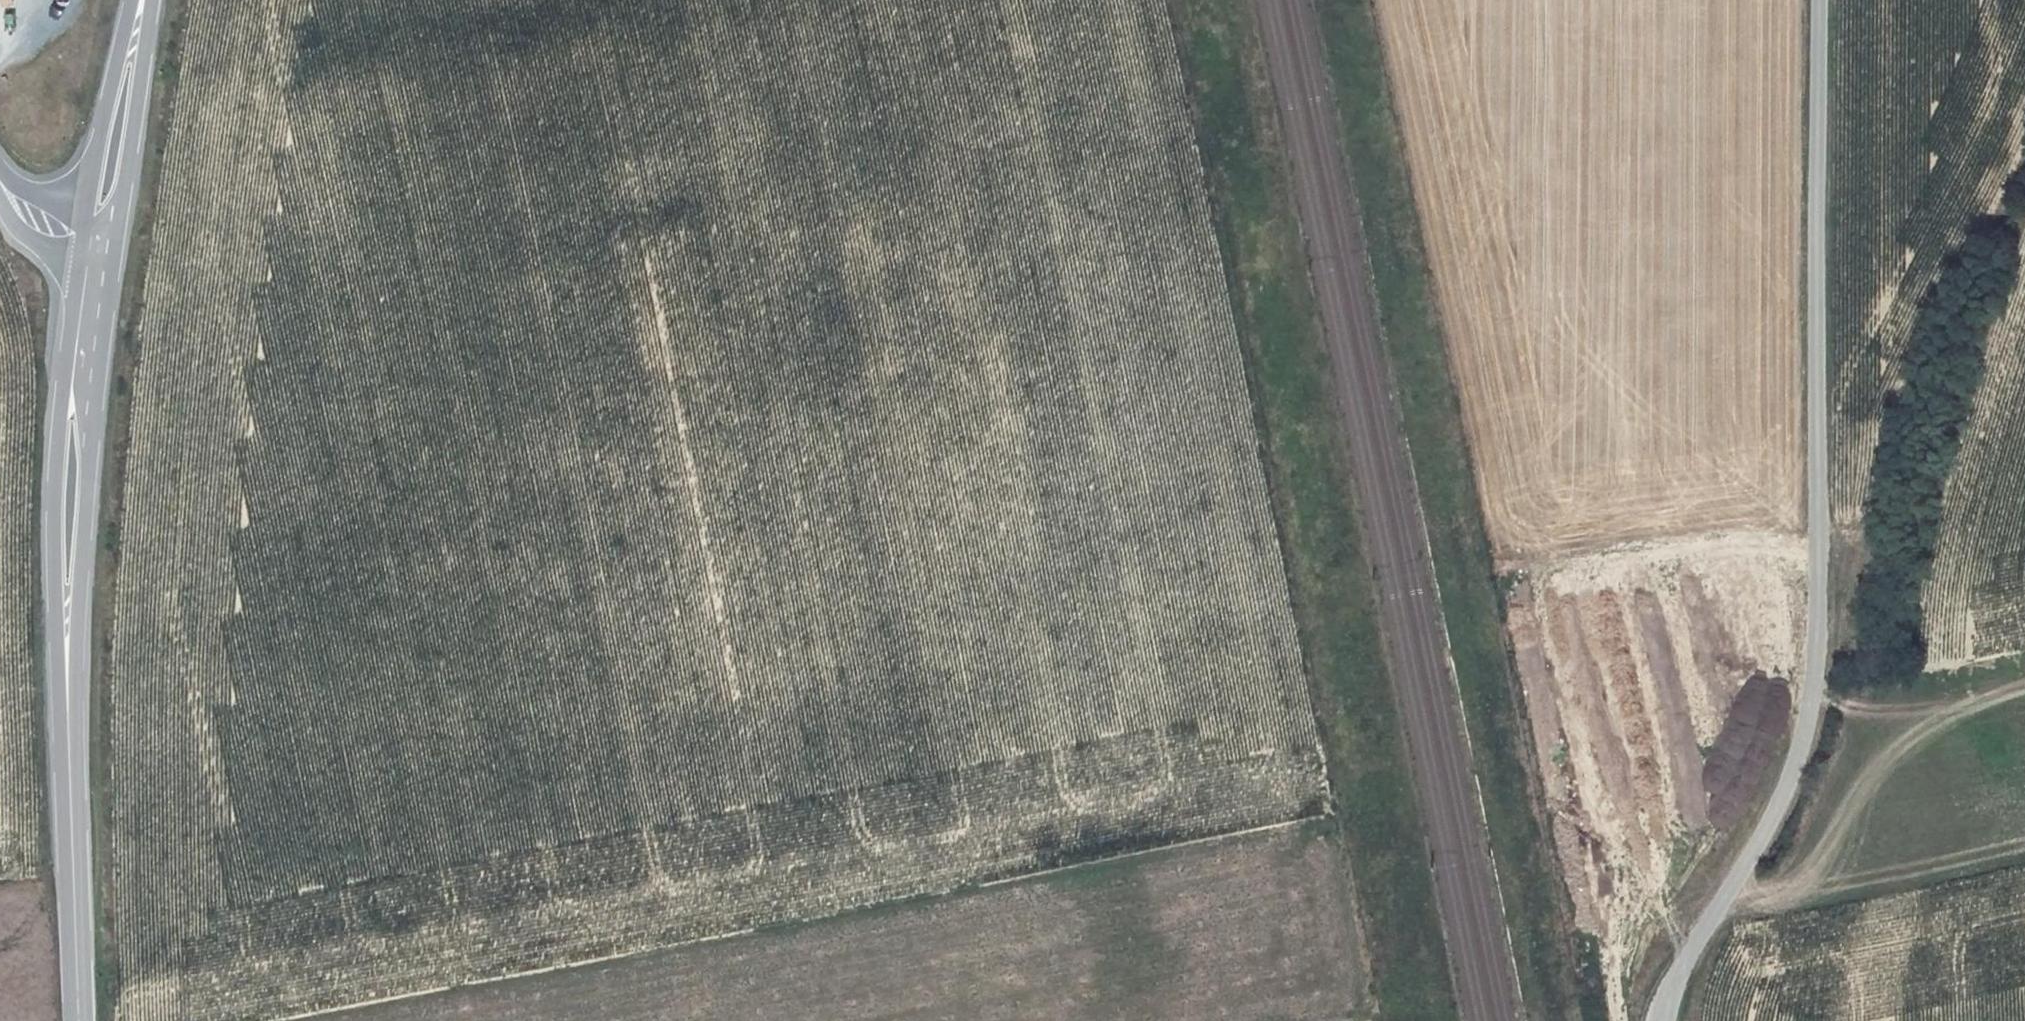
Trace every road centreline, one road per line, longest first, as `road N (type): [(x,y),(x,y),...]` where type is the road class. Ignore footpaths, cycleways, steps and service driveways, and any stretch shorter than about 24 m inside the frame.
road 1 (unclassified): [(1663,1020),(1673,980),(1756,850),(1807,748),(1820,663),(1823,0)]
road 2 (secondary): [(92,254),(65,507),(63,626),(78,1020)]
road 3 (secondary): [(142,0),(92,254)]
road 4 (unclassified): [(92,254),(17,200),(0,157)]

